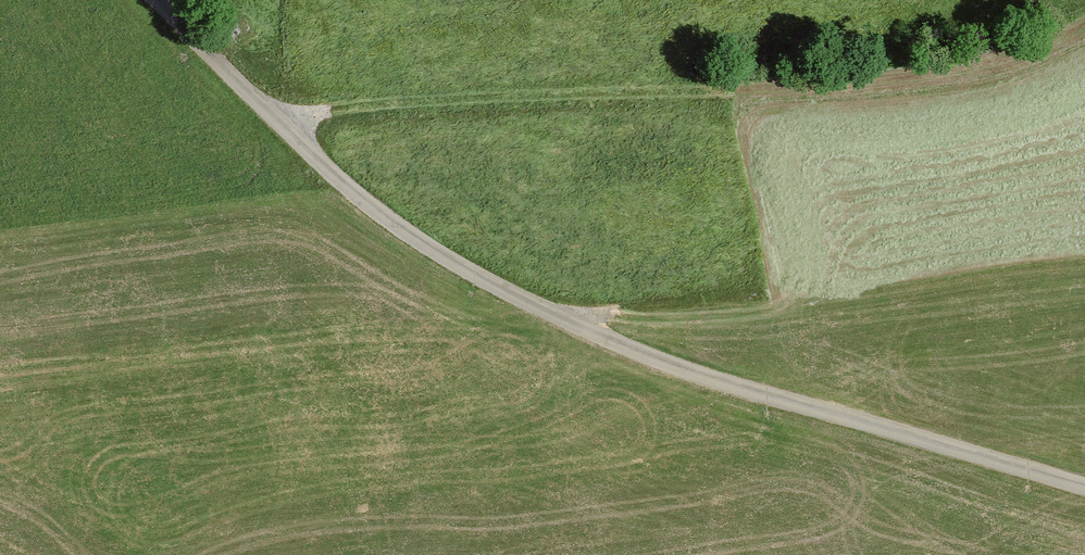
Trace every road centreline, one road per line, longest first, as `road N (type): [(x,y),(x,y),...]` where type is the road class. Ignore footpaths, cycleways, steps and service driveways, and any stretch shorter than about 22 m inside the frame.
road 1 (unclassified): [(1084,484),(693,369),(470,271),(346,181),(155,0)]
road 2 (track): [(275,113),(935,72),(1084,34)]

